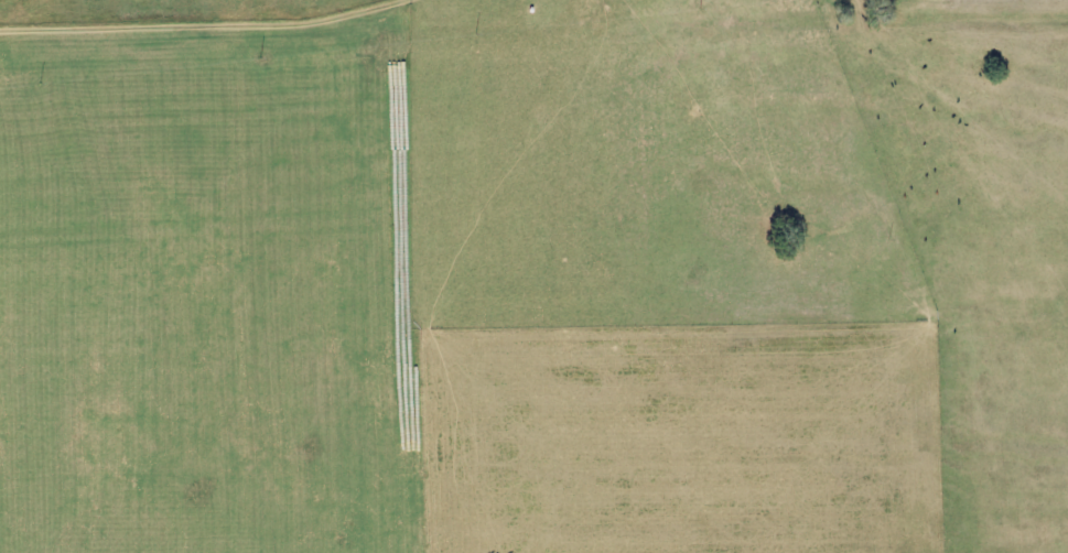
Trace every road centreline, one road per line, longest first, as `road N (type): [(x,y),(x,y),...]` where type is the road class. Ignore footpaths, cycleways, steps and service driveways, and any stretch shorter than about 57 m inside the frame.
road 1 (residential): [(0,29),(301,24),(384,0)]

